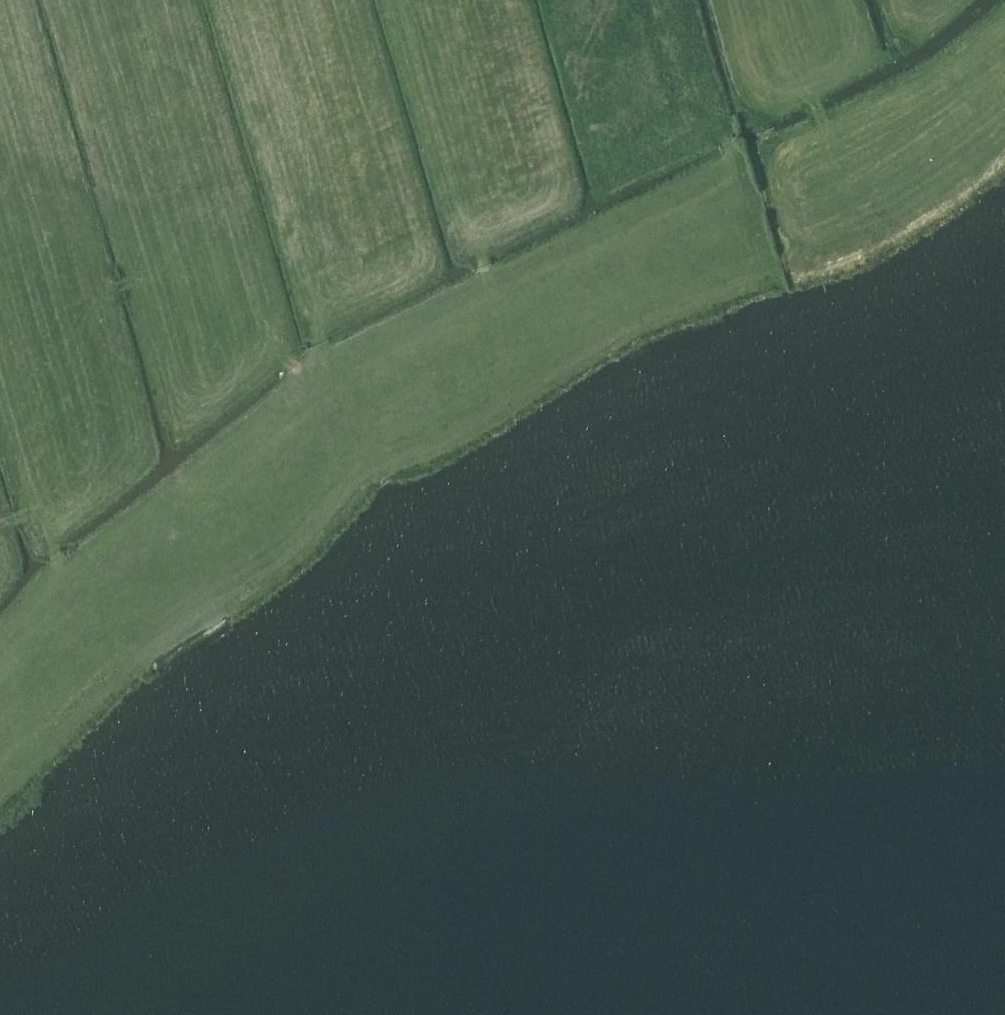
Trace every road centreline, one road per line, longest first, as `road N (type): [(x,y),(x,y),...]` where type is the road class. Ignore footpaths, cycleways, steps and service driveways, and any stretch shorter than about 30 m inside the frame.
road 1 (track): [(339,439),(112,579),(76,579),(37,524),(0,535)]

